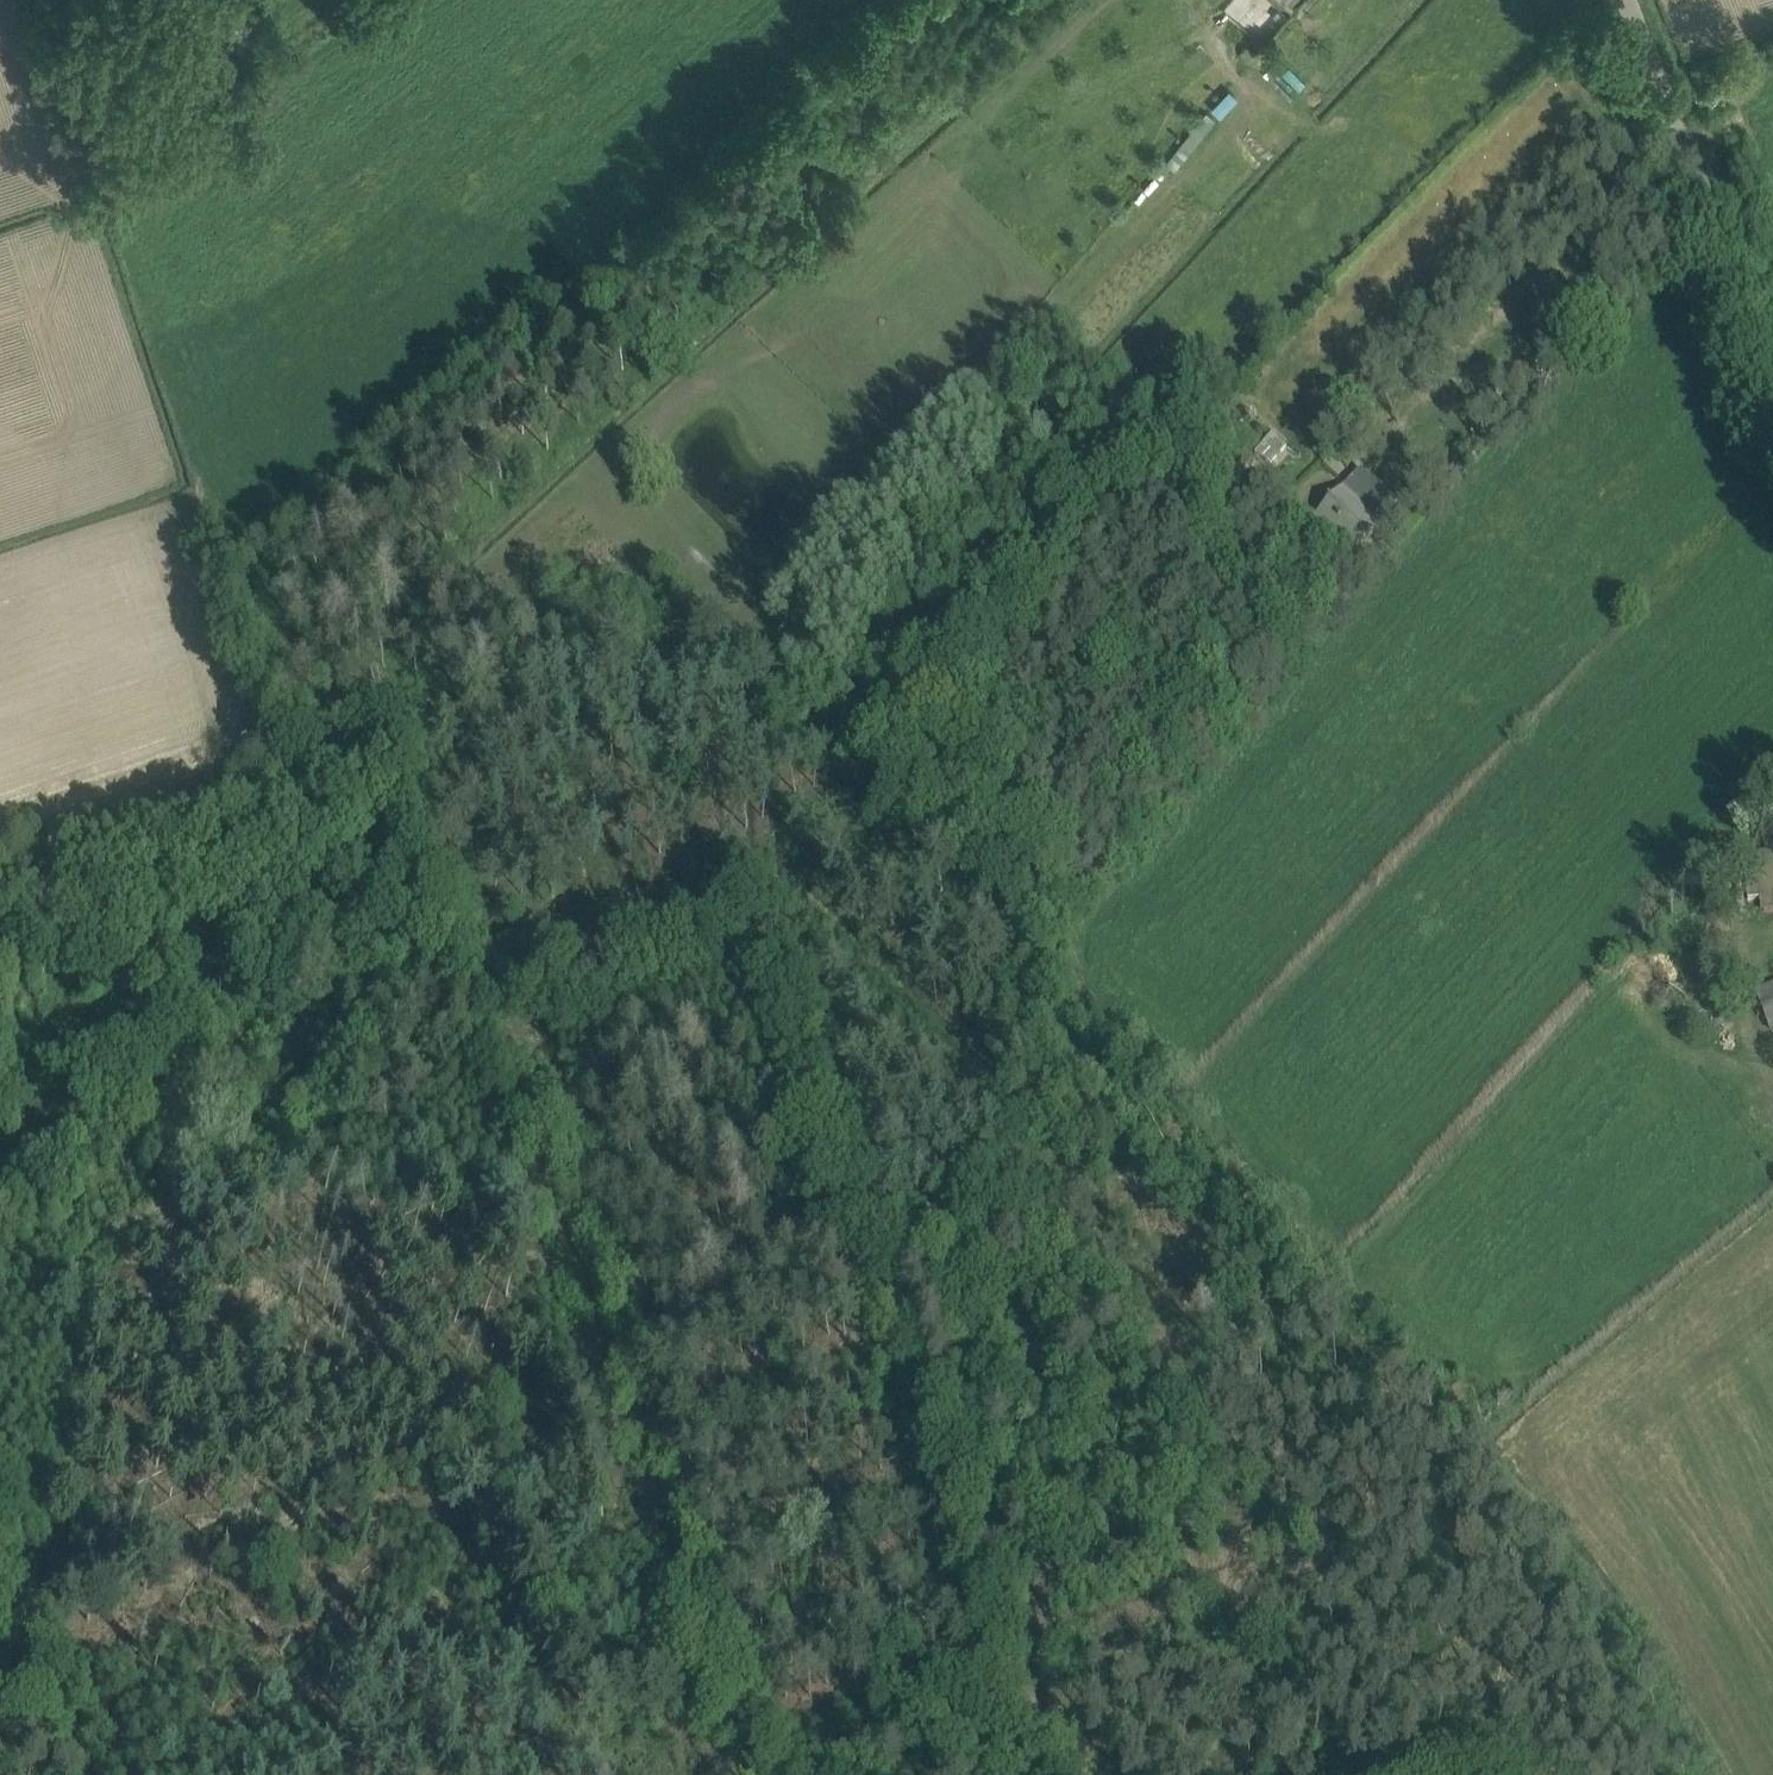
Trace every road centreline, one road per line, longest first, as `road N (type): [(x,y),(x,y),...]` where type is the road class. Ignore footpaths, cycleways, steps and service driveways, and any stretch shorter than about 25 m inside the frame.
road 1 (tertiary): [(1772,372),(1617,0)]

